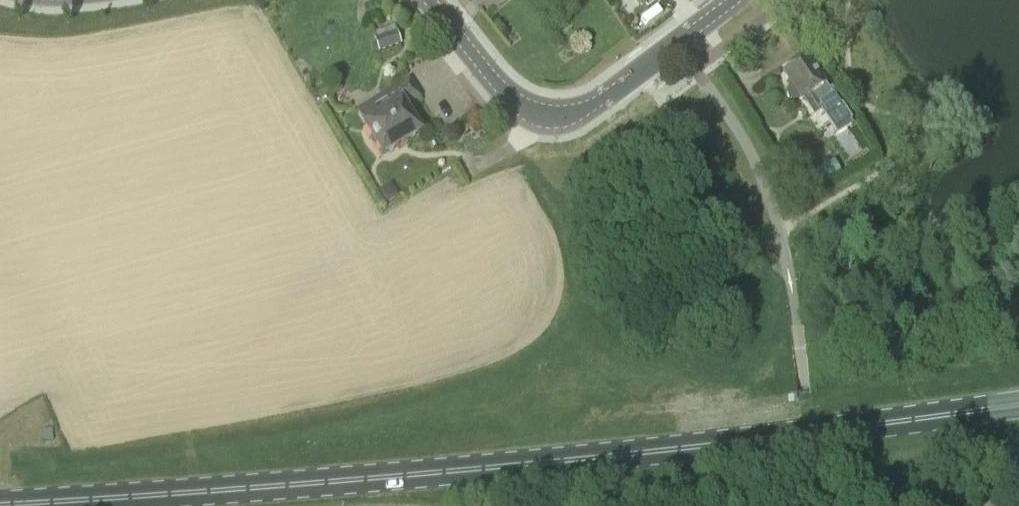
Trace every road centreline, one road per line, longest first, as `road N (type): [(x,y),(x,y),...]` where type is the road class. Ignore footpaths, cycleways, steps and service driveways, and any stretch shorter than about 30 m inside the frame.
road 1 (primary): [(0,504),(771,438),(1018,406)]
road 2 (tertiary): [(680,39),(622,86),(572,111),(543,113),(496,82),(428,0)]

